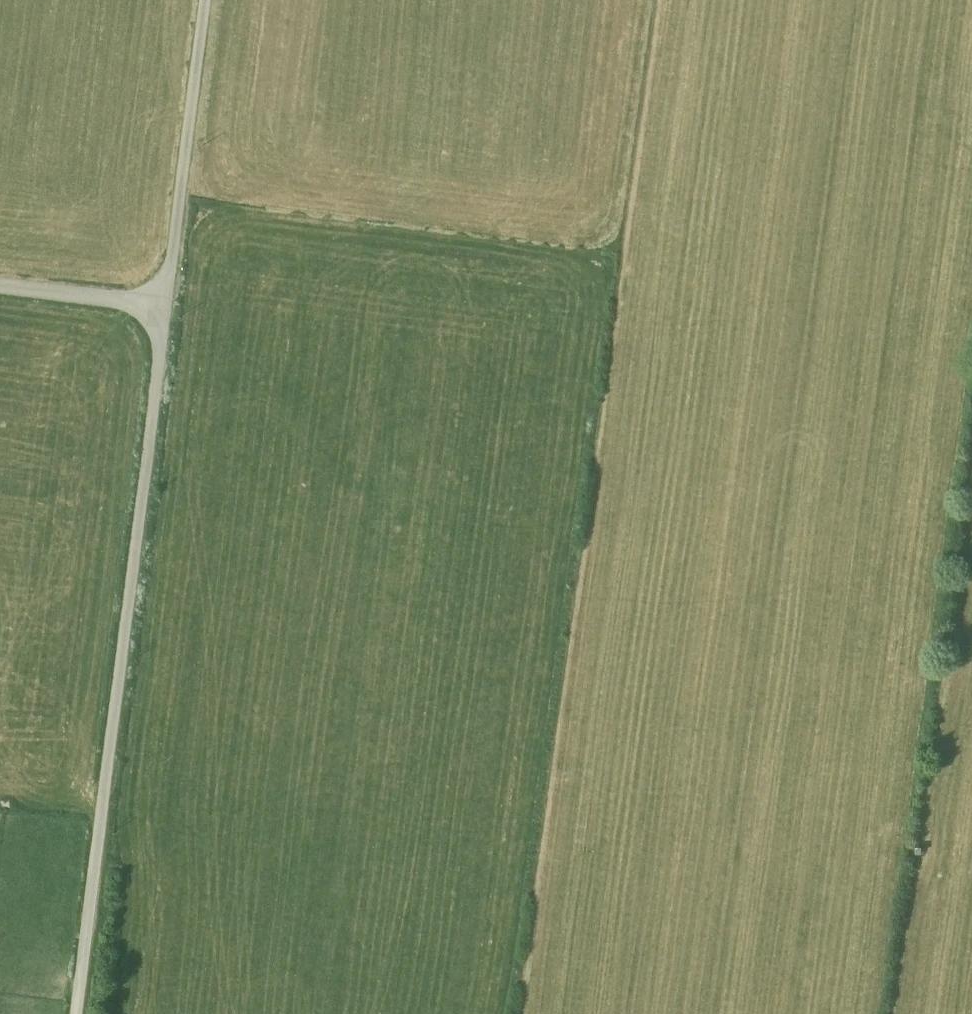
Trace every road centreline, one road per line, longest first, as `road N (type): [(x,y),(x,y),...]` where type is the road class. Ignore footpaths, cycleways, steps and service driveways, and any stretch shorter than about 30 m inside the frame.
road 1 (unclassified): [(0,284),(171,297),(79,1013)]

